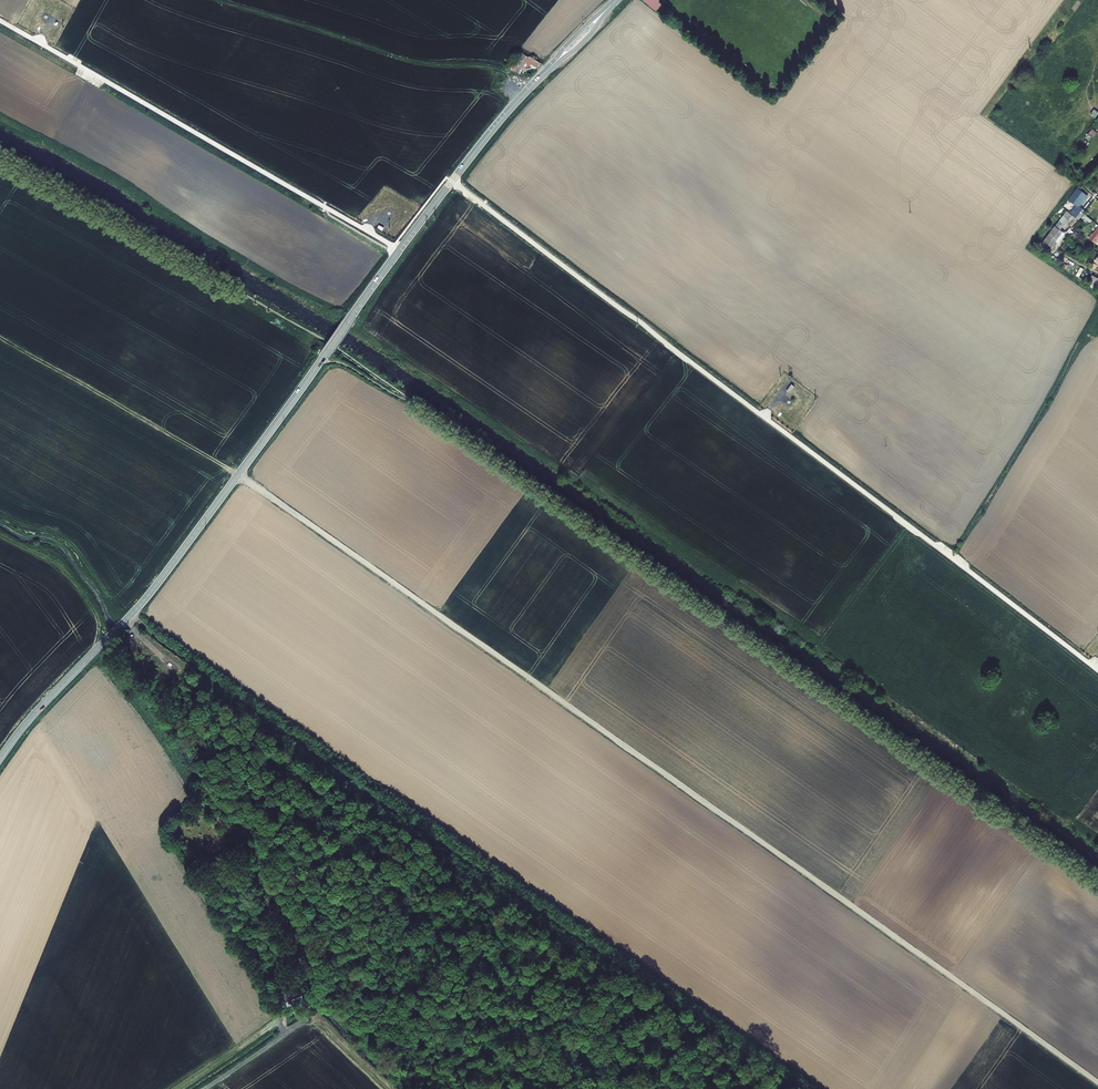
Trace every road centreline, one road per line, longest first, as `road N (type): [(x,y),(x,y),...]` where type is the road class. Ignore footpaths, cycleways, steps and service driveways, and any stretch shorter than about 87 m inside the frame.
road 1 (track): [(0,336),(239,474),(1097,1082)]
road 2 (tertiary): [(0,759),(155,587),(501,119),(616,0)]
road 3 (track): [(1097,671),(452,181)]
road 4 (track): [(326,208),(0,20)]

